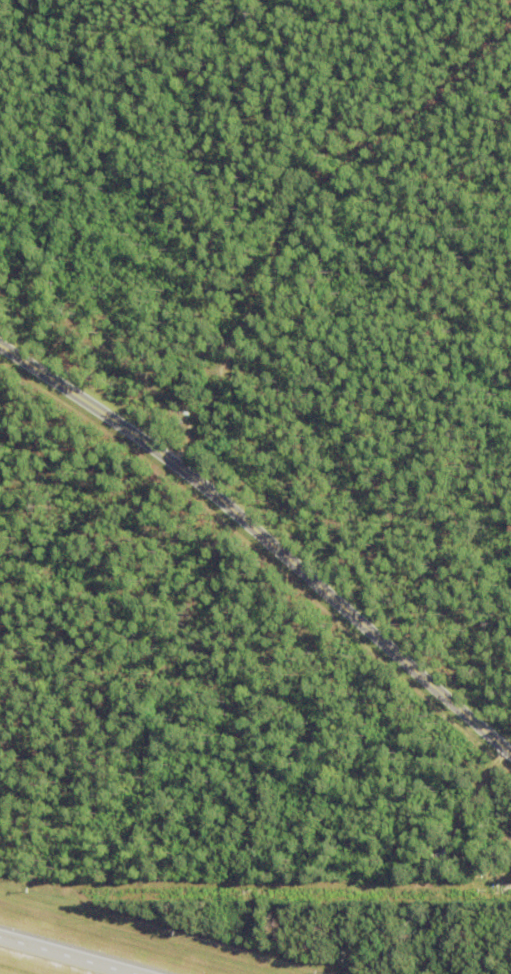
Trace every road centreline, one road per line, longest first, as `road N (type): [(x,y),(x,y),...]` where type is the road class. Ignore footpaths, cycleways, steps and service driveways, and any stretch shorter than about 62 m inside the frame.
road 1 (tertiary): [(510,751),(178,463),(0,342)]
road 2 (track): [(153,445),(296,188),(414,65),(510,2)]
road 3 (trunk): [(128,973),(0,938)]

